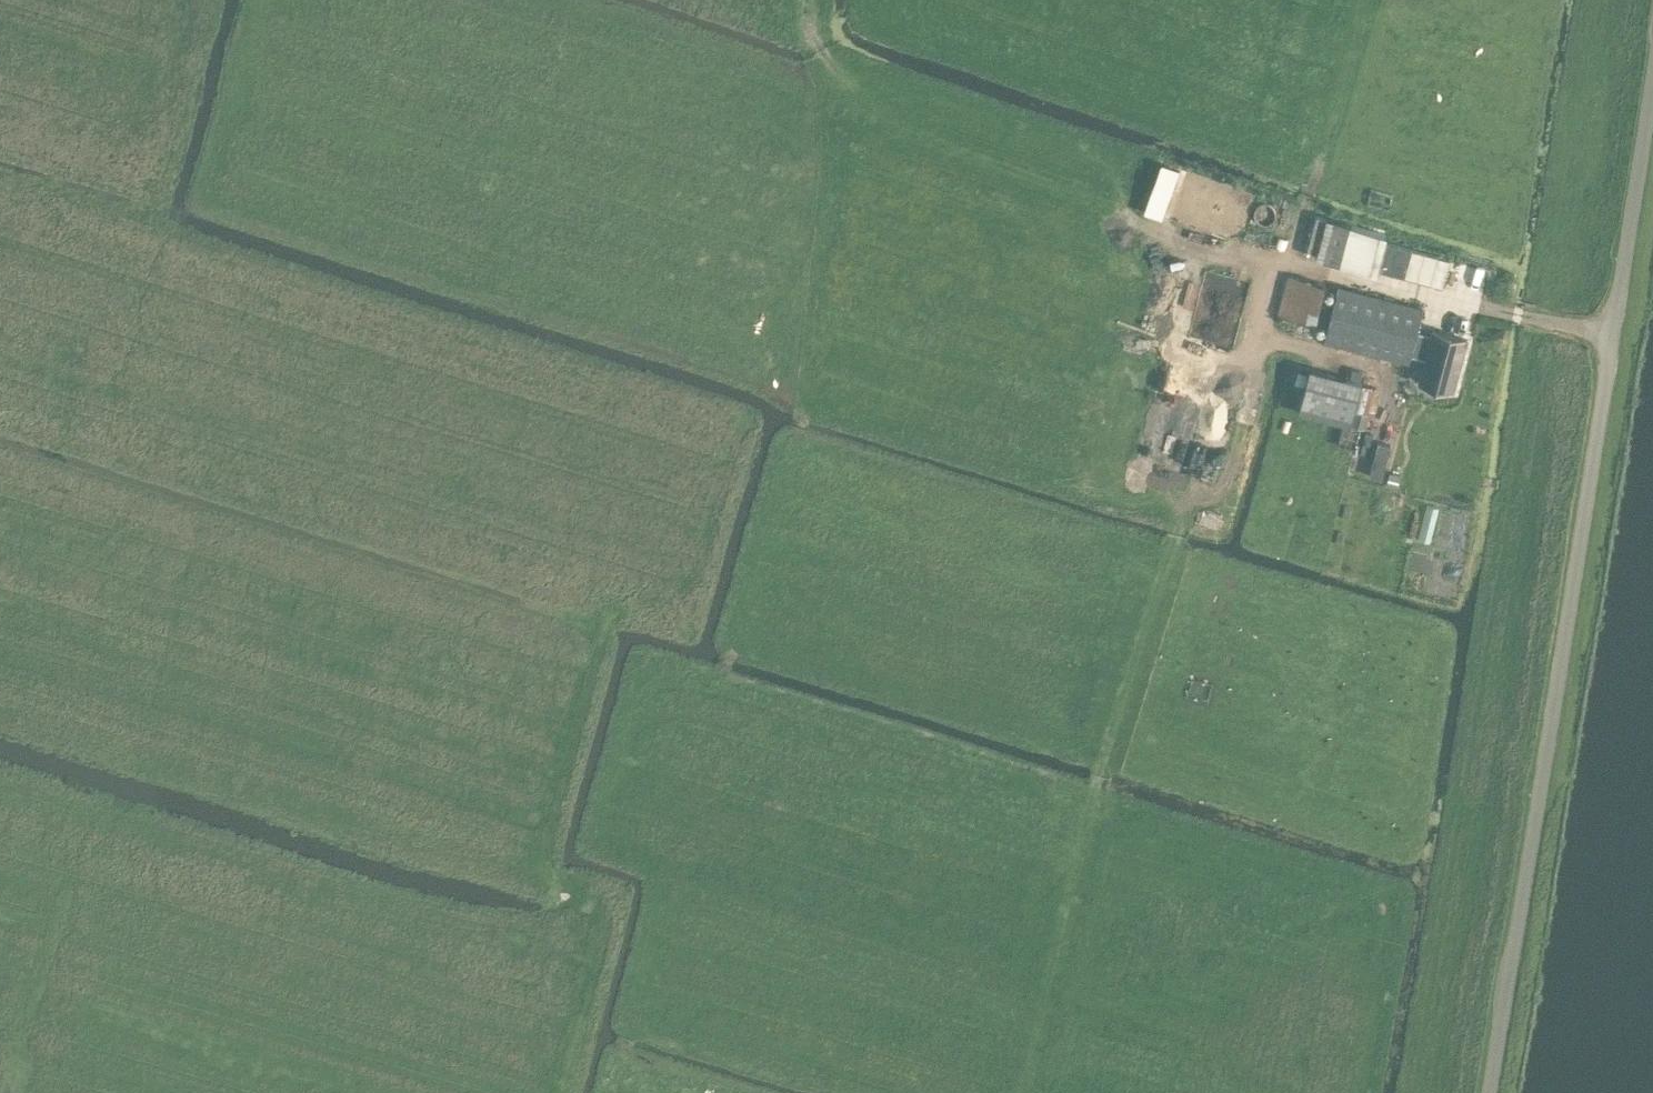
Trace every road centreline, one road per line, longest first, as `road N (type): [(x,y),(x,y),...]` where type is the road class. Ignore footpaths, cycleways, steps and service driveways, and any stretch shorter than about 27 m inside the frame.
road 1 (unclassified): [(1491,1092),(1652,71)]

